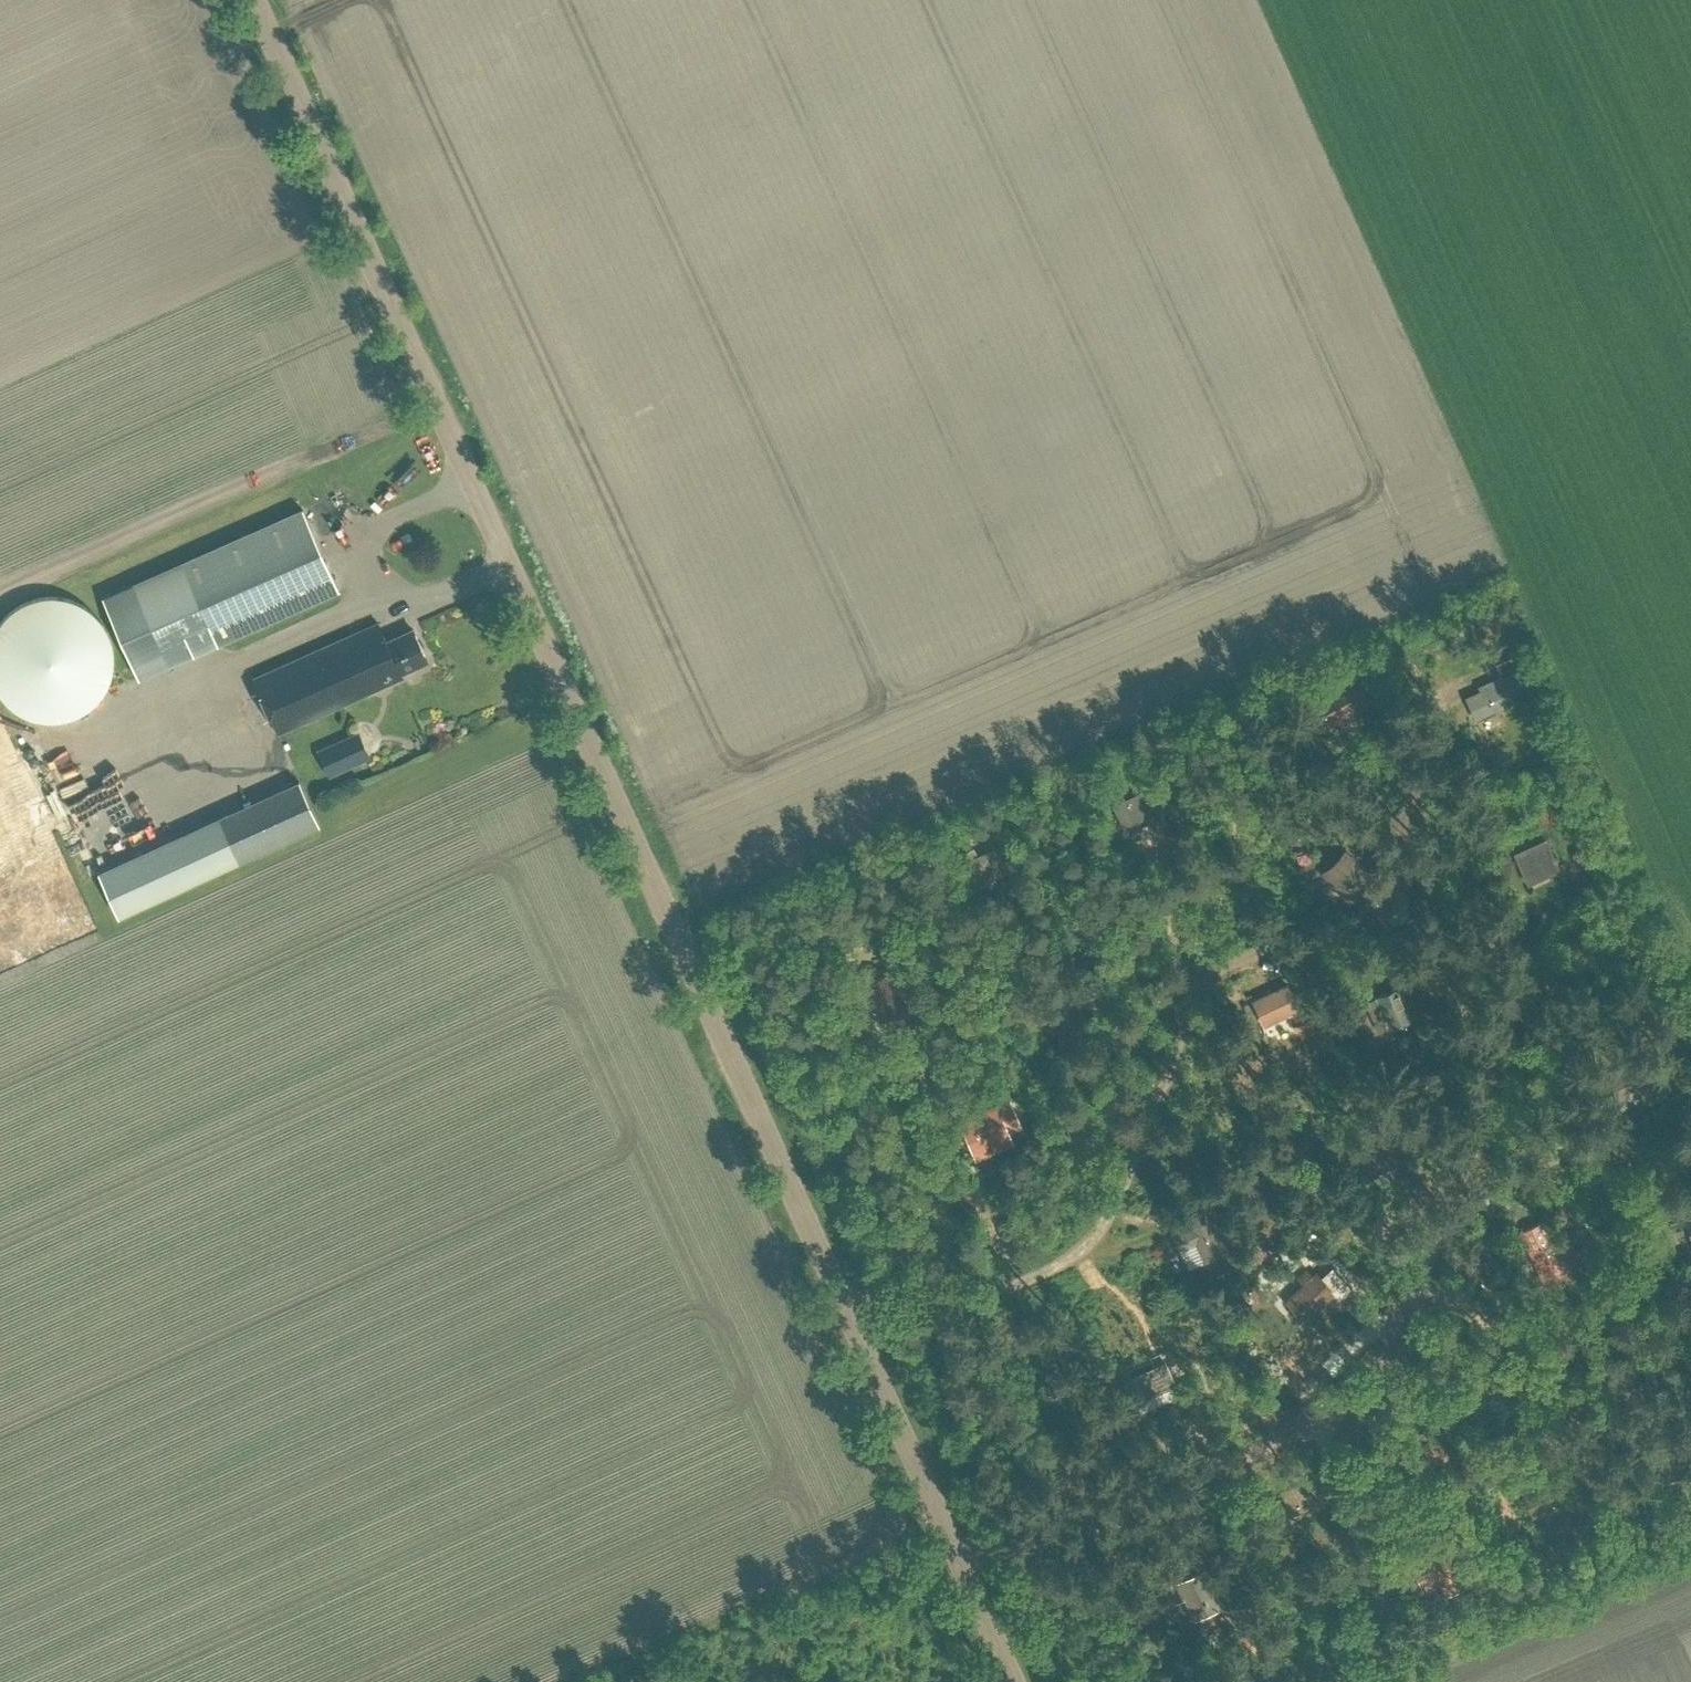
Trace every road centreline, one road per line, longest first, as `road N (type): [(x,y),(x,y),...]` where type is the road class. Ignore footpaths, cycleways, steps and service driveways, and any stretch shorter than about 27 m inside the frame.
road 1 (tertiary): [(1014,1681),(254,0)]

